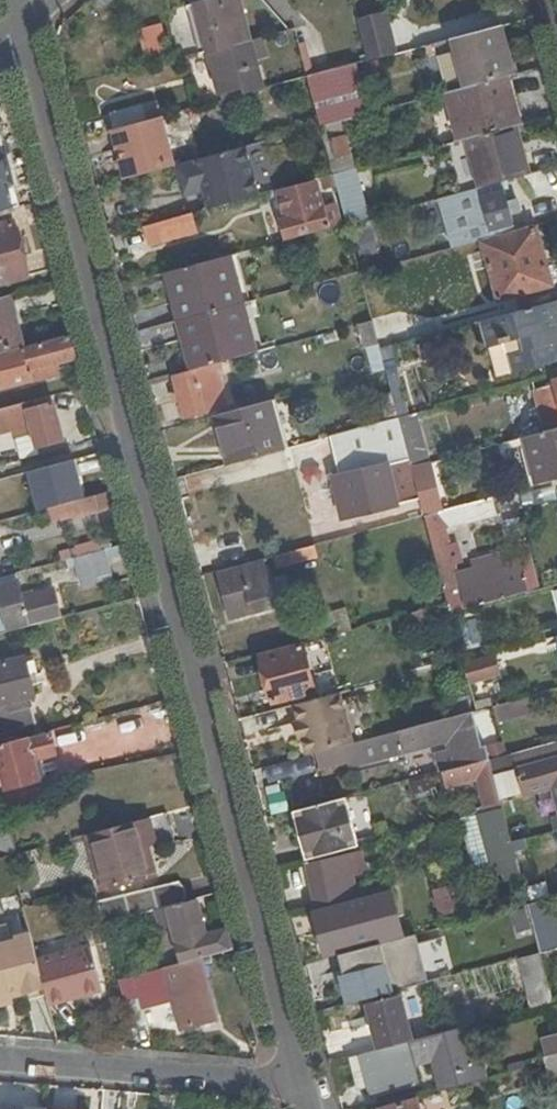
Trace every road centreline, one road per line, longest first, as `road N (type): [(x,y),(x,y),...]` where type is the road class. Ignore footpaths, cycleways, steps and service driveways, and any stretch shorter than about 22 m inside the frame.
road 1 (residential): [(19,22),(300,1077)]
road 2 (residential): [(0,1054),(300,1077)]

